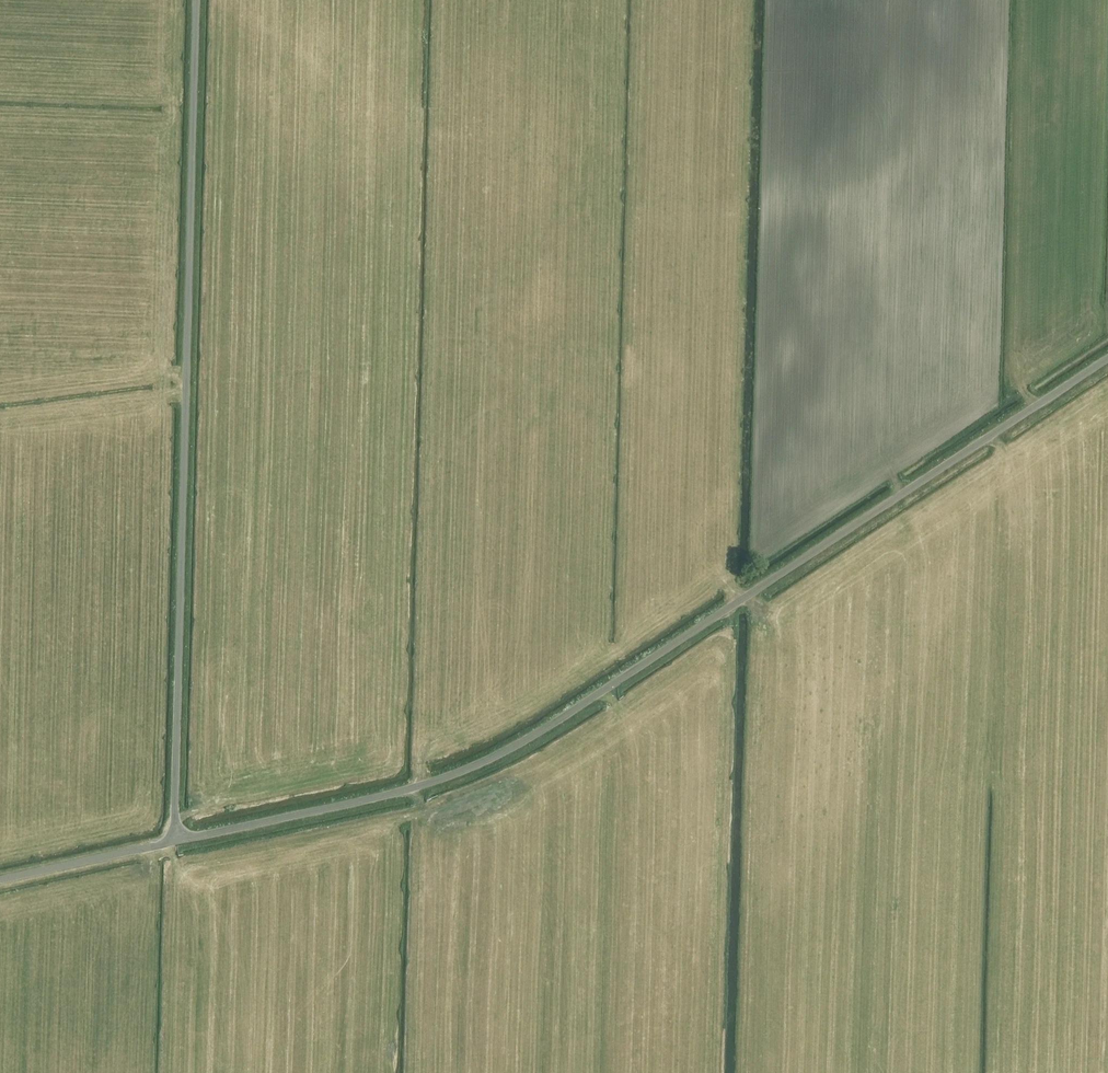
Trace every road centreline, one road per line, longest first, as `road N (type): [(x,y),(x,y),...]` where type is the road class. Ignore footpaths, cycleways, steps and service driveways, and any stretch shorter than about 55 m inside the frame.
road 1 (unclassified): [(178,841),(425,785),(495,758),(1107,357)]
road 2 (unclassified): [(178,841),(194,0)]
road 3 (unclassified): [(0,881),(178,841)]

